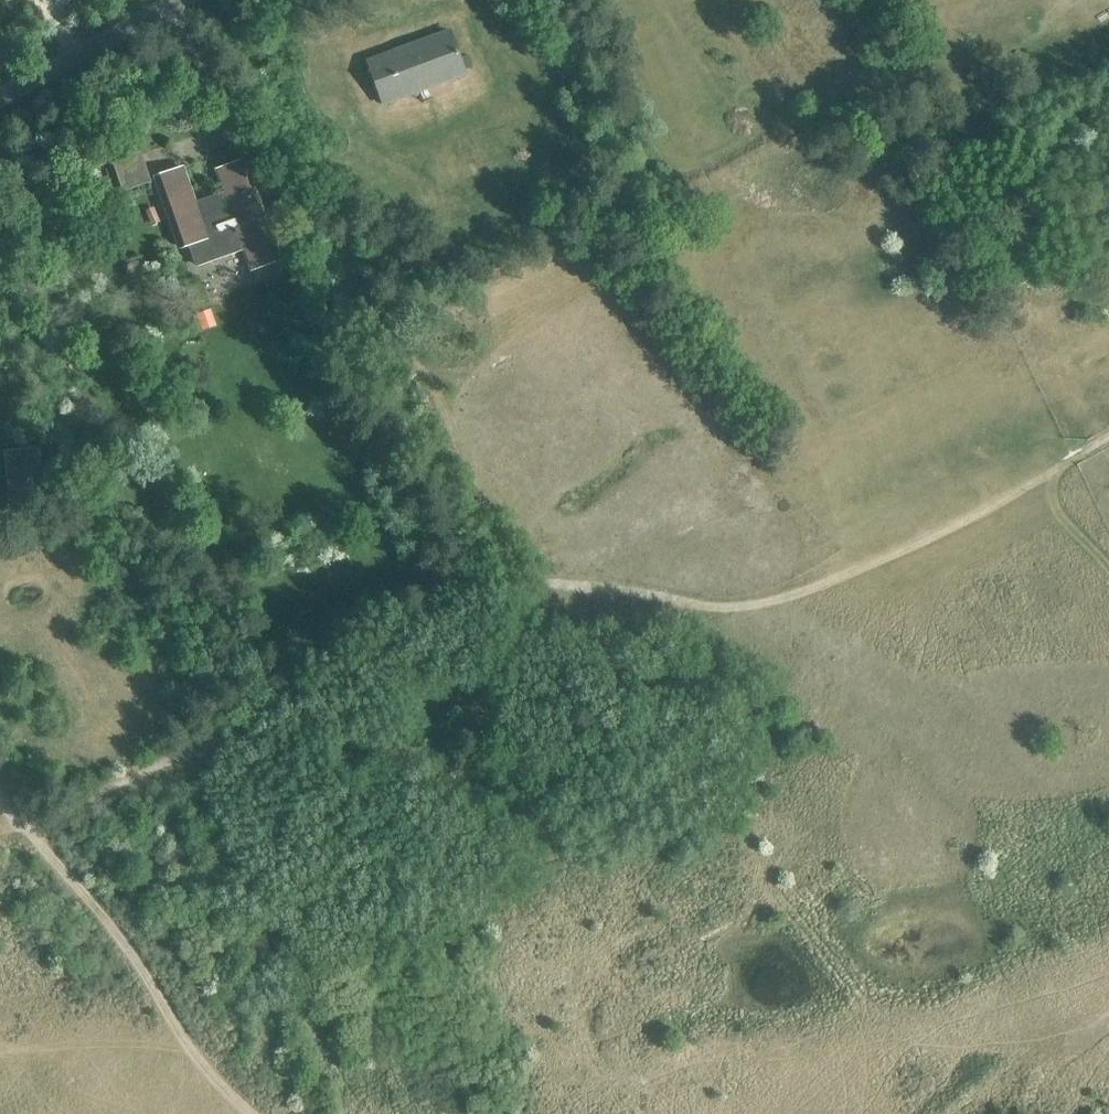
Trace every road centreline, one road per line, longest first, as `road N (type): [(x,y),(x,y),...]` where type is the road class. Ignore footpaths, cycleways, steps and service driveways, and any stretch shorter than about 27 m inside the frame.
road 1 (track): [(0,795),(261,1113)]
road 2 (residential): [(0,99),(187,0)]

